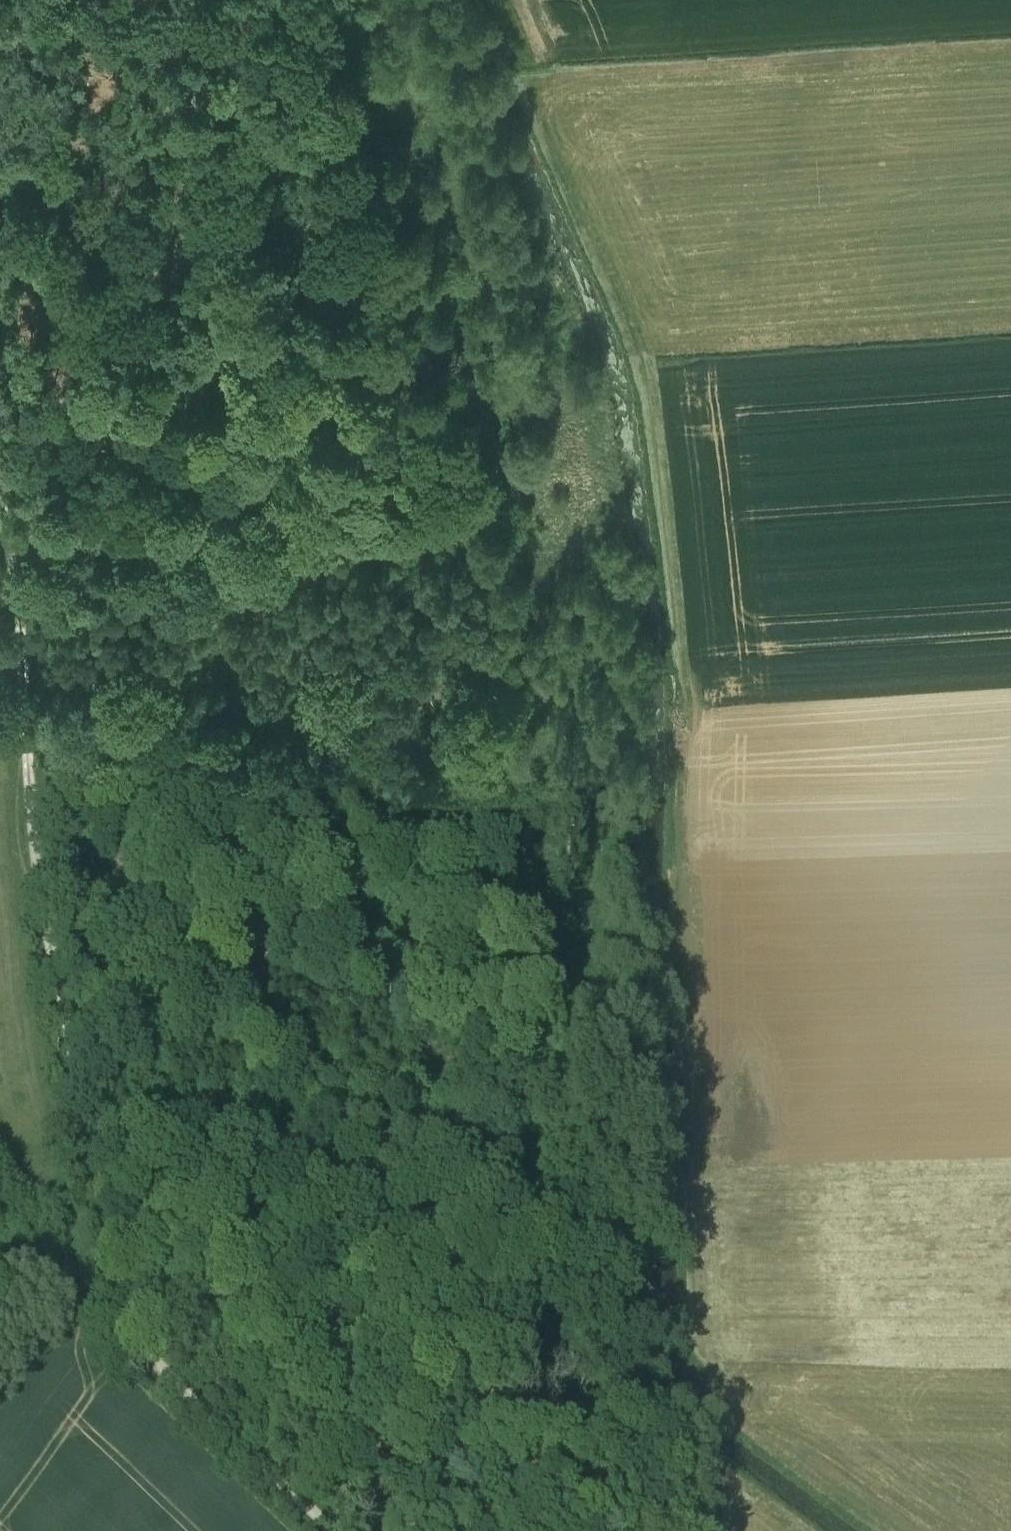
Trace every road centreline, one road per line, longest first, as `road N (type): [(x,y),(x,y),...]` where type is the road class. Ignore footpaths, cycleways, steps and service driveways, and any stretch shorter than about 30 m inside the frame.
road 1 (track): [(0,504),(20,614),(36,879),(86,1092),(114,1280),(134,1344),(327,1530)]

